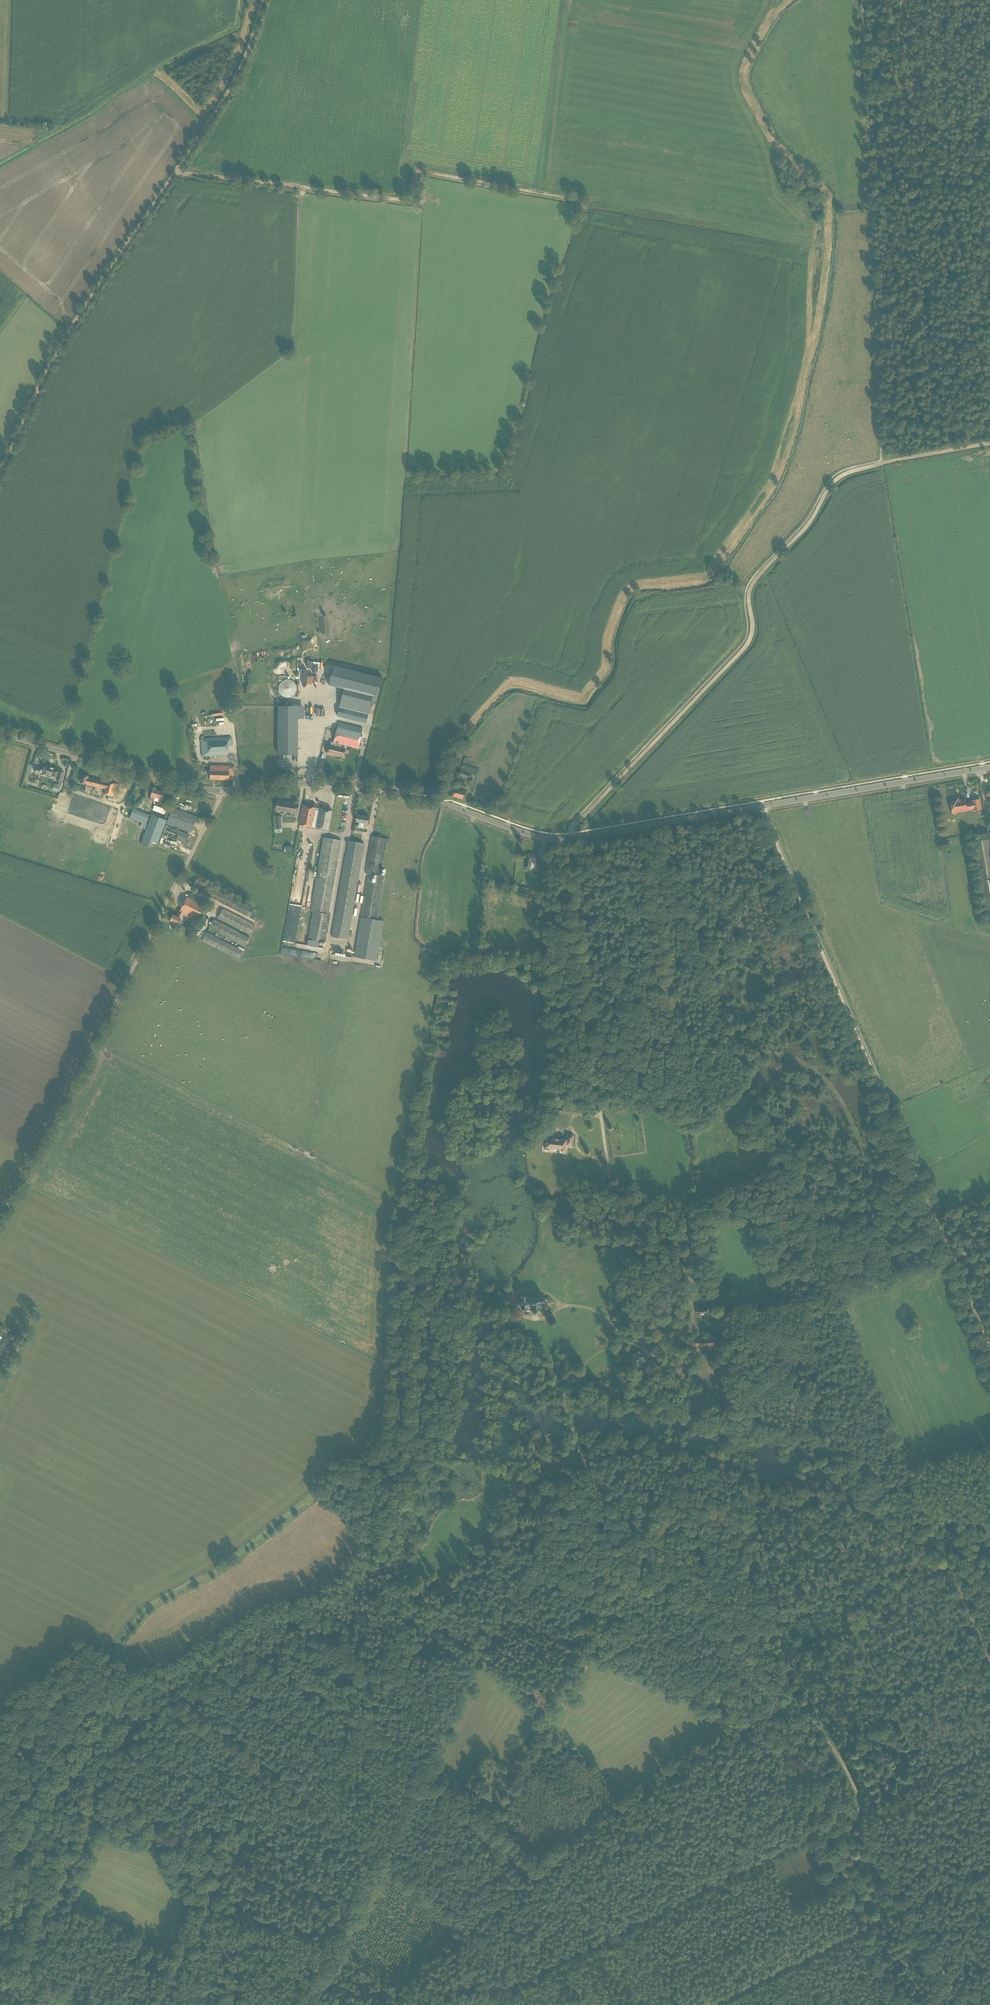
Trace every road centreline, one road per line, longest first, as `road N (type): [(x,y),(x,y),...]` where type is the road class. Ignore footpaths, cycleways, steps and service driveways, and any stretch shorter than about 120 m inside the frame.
road 1 (track): [(577,956),(453,963),(402,1219),(393,1421),(428,1454),(535,1464),(530,1476),(360,1717),(282,1656),(154,1711),(110,1764),(83,1853),(56,1906),(259,2004)]
road 2 (track): [(959,2004),(834,1749),(602,1506),(564,1396),(585,1362),(640,1336),(790,1309),(952,1257)]
road 3 (track): [(989,1664),(788,1700),(716,1728),(592,1823),(634,1922),(500,1987),(474,1937)]
road 4 (track): [(989,443),(882,463),(835,482),(751,588),(744,648),(573,827)]
road 5 (track): [(640,822),(674,1038),(797,1058),(846,1104),(864,1154),(866,1204),(885,1246),(865,1281)]
road 6 (track): [(264,0),(229,92),(53,359),(0,474)]
road 7 (track): [(560,838),(631,1324),(646,1351)]
road 8 (track): [(952,1257),(765,813)]
road 9 (unclassified): [(0,1215),(221,791)]
road 10 (track): [(581,201),(423,172),(412,198),(401,201),(177,172)]
road 11 (track): [(836,1292),(989,1660)]
road 12 (track): [(790,1309),(718,1349),(660,1357),(588,1308),(540,1291),(514,1296),(527,1317),(561,1308)]
road 13 (secondary): [(762,806),(989,767)]
road 14 (secondary): [(221,791),(0,734)]
road 15 (secondary): [(441,802),(340,783),(221,791)]
road 16 (secondary): [(572,837),(762,806)]
road 17 (secondary): [(441,802),(526,834),(572,837)]

